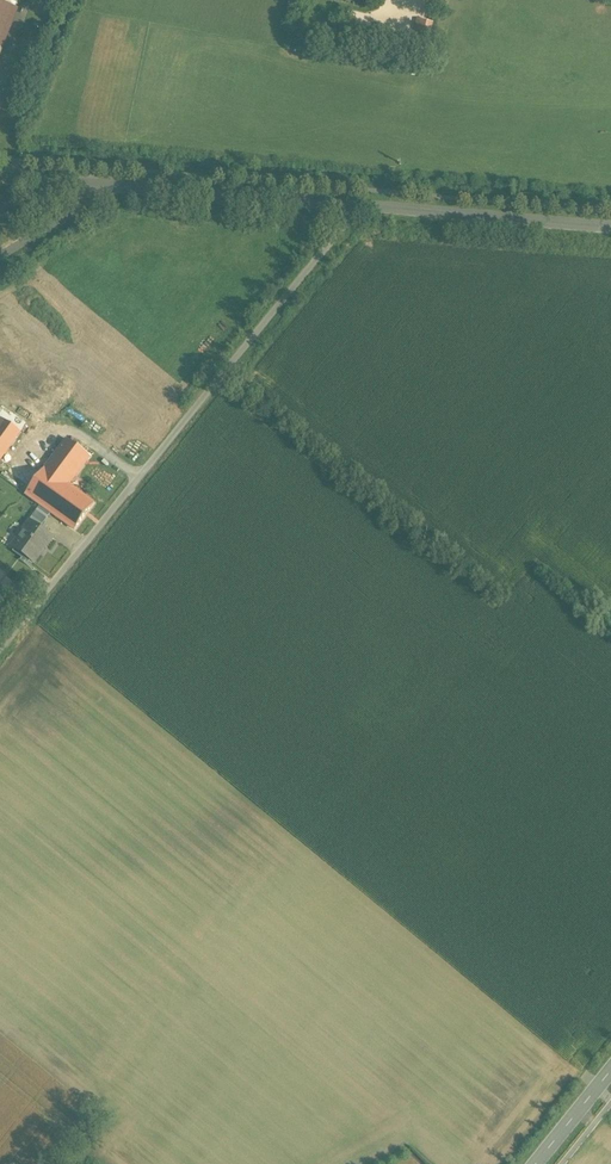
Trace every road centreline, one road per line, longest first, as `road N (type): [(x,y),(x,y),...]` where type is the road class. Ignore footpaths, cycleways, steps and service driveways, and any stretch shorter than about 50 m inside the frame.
road 1 (residential): [(357,205),(0,648)]
road 2 (unclassified): [(357,205),(95,185)]
road 3 (unclassified): [(610,227),(357,205)]
road 4 (unclassified): [(0,256),(81,207),(95,185)]

